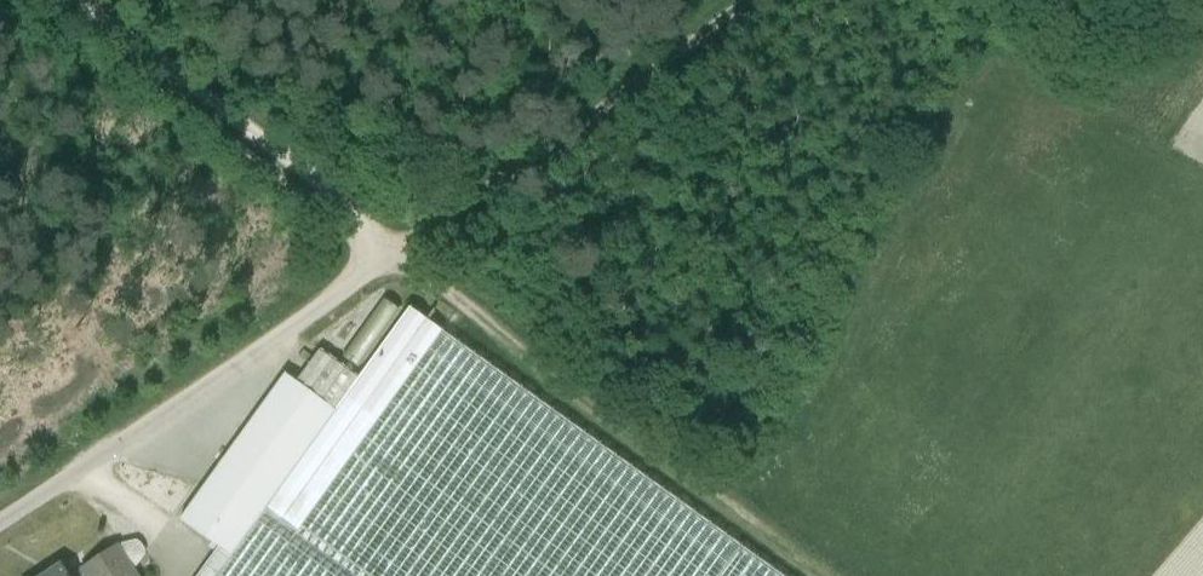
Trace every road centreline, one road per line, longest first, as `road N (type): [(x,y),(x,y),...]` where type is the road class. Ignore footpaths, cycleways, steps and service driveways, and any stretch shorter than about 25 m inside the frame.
road 1 (track): [(394,253),(827,575)]
road 2 (unclassified): [(0,523),(394,253)]
road 3 (track): [(394,253),(748,0)]
road 4 (track): [(84,0),(367,216),(394,253)]

